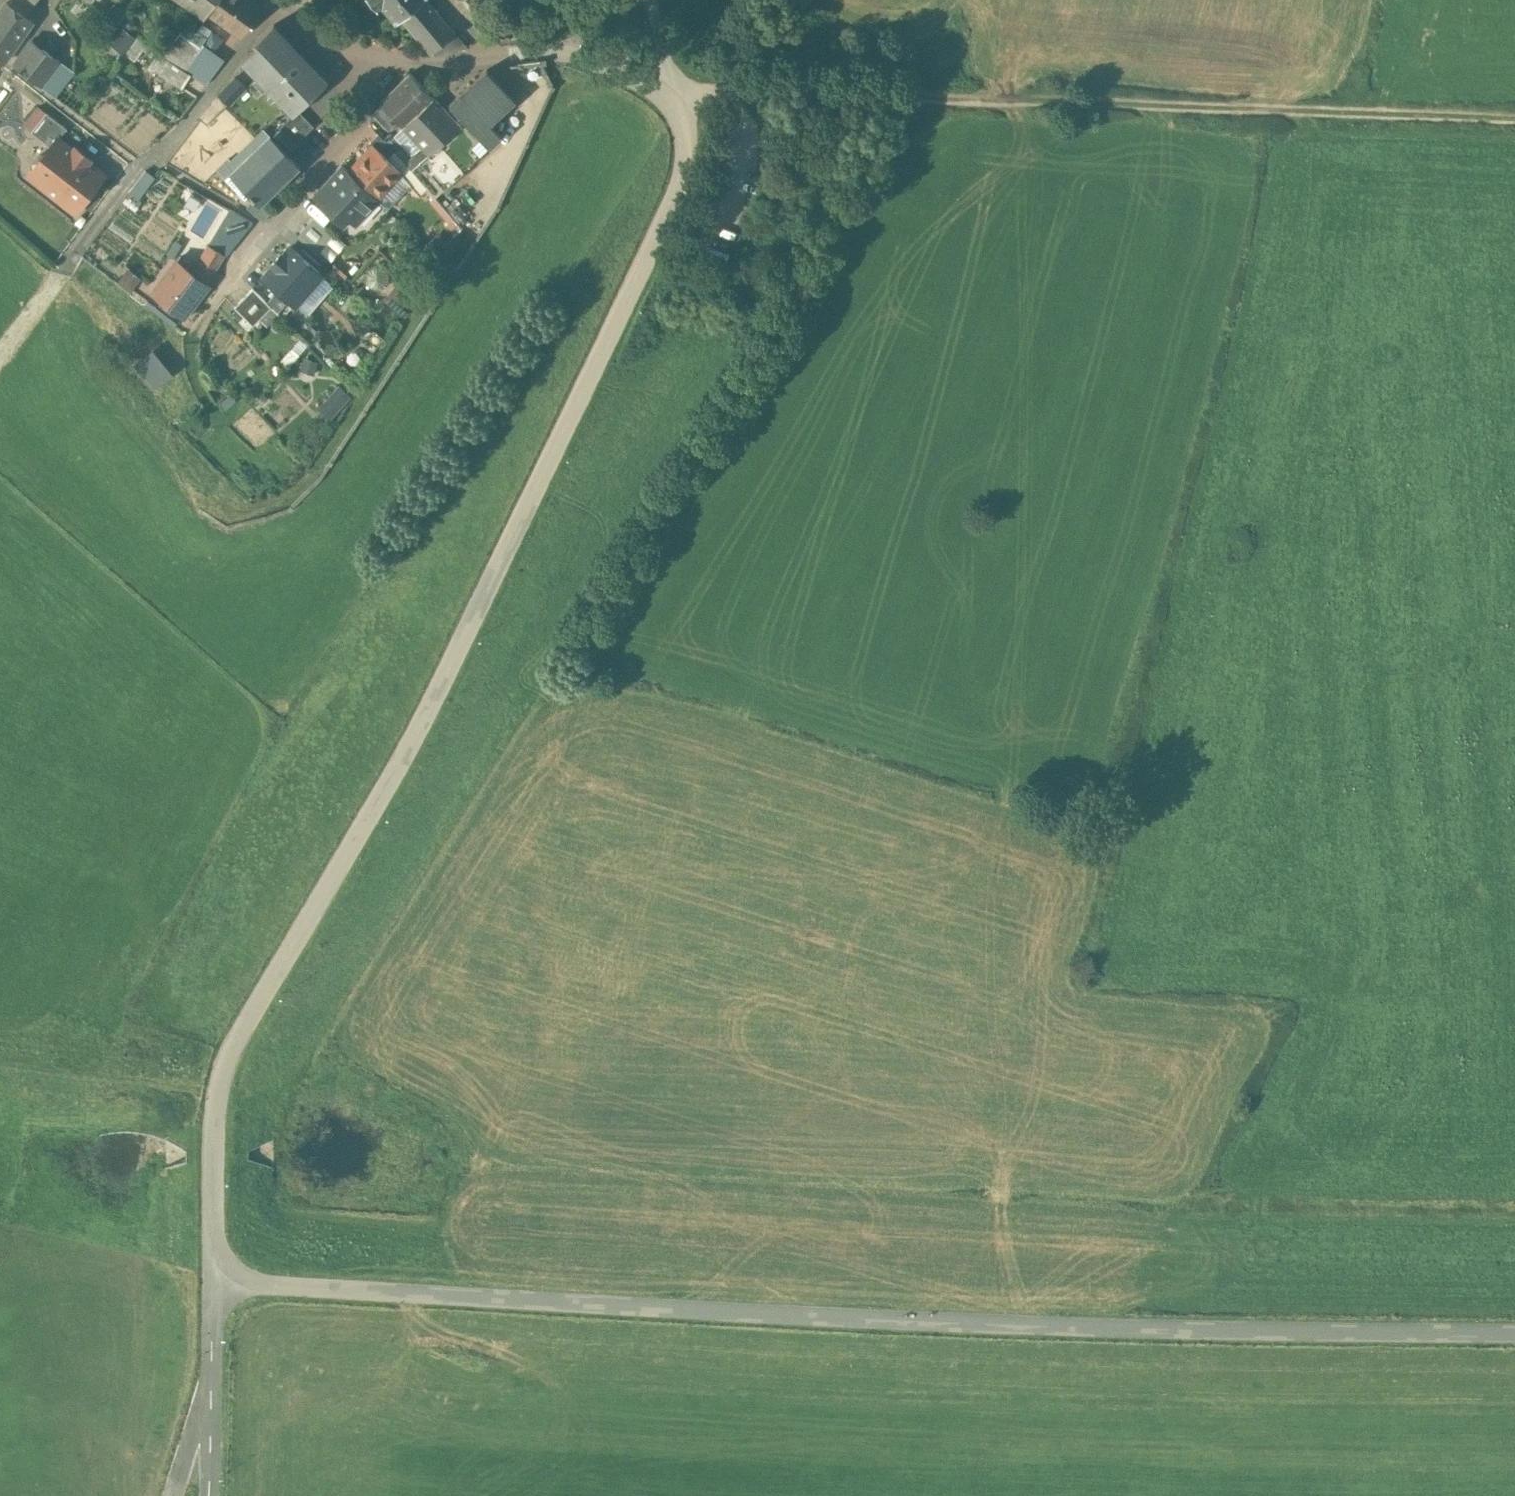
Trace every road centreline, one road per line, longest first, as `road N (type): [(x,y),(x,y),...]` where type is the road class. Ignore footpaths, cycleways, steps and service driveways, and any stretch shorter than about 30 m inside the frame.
road 1 (unclassified): [(214,1279),(221,1072),(408,747),(657,233),(684,166),(686,126),(668,87)]
road 2 (unclassified): [(214,1279),(975,1320),(1514,1331)]
road 3 (track): [(724,88),(1514,117)]
road 4 (residential): [(277,7),(165,145),(127,173),(69,259)]
road 5 (residential): [(369,59),(342,129),(233,262),(194,328)]
road 6 (residential): [(596,54),(369,59)]
road 7 (unclassified): [(210,1495),(214,1279)]

